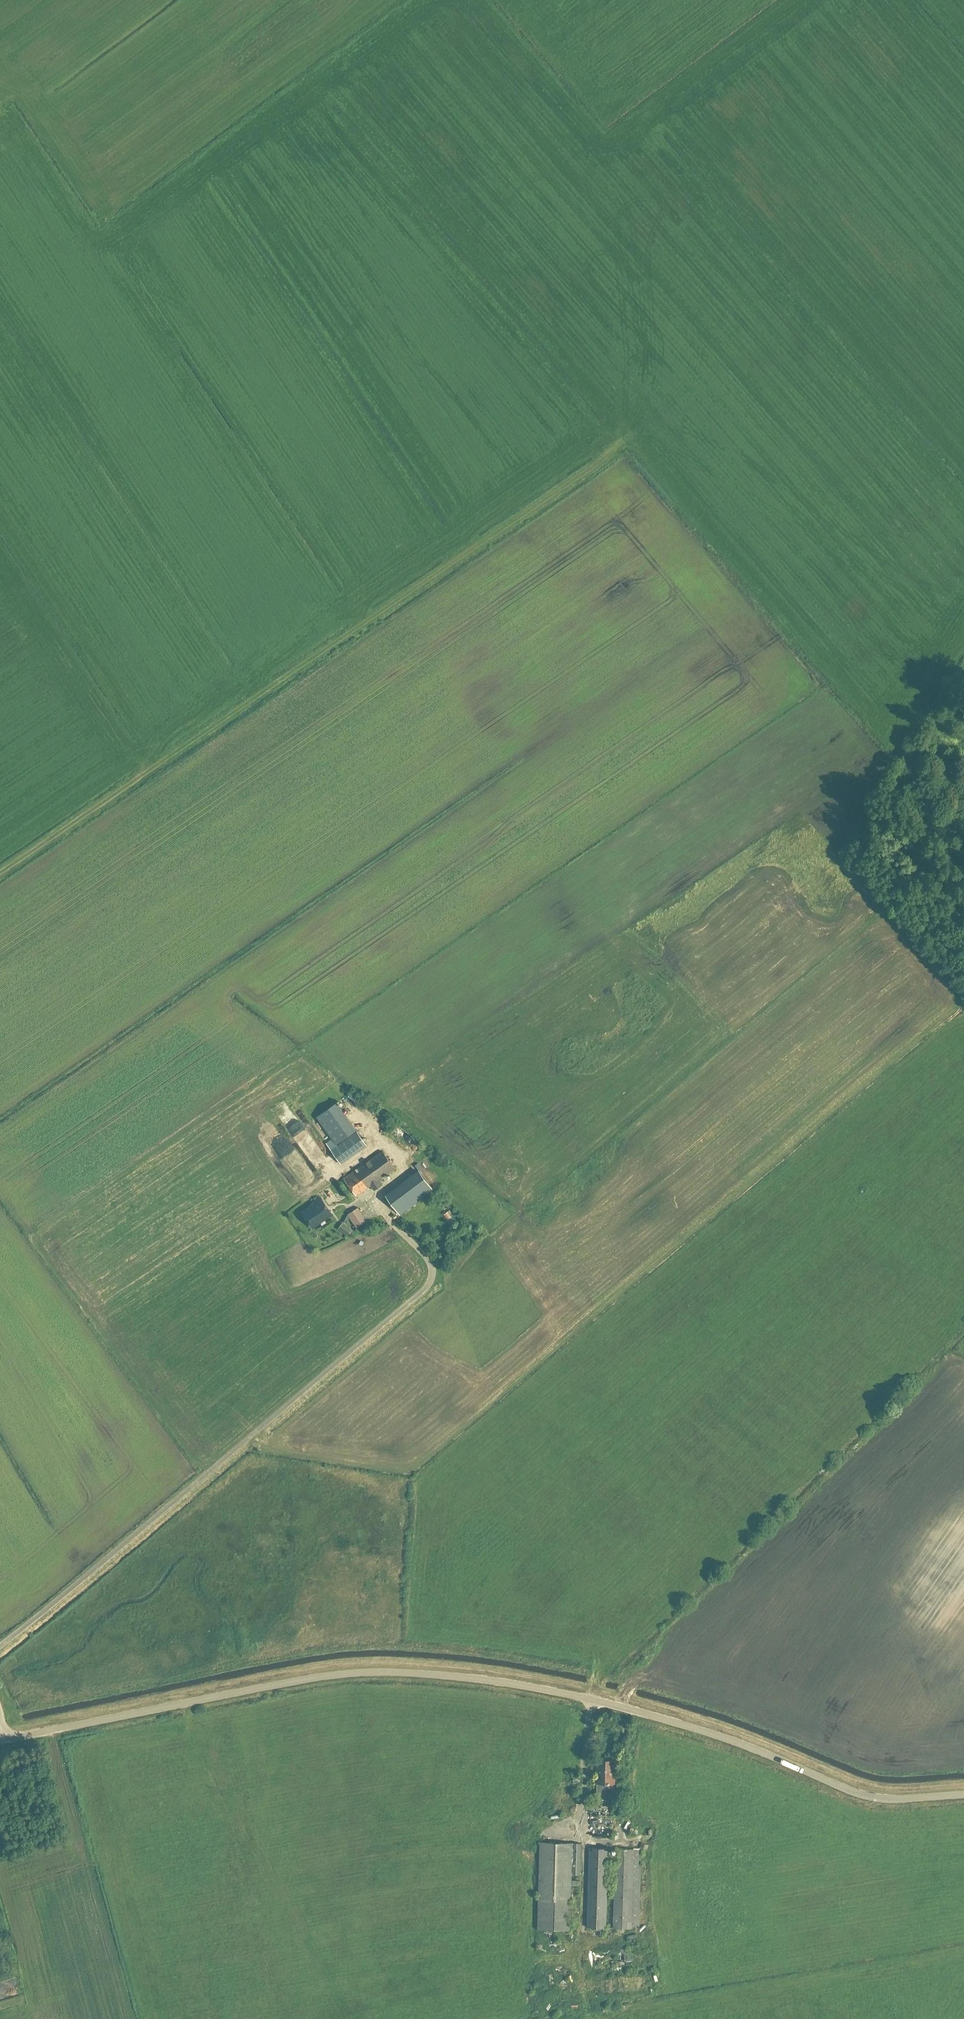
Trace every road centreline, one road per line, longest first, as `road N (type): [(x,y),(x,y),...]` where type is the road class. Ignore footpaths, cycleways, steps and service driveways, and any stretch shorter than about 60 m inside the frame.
road 1 (unclassified): [(4,1739),(309,1678),(386,1671),(558,1691),(664,1716),(875,1797),(963,1794)]

